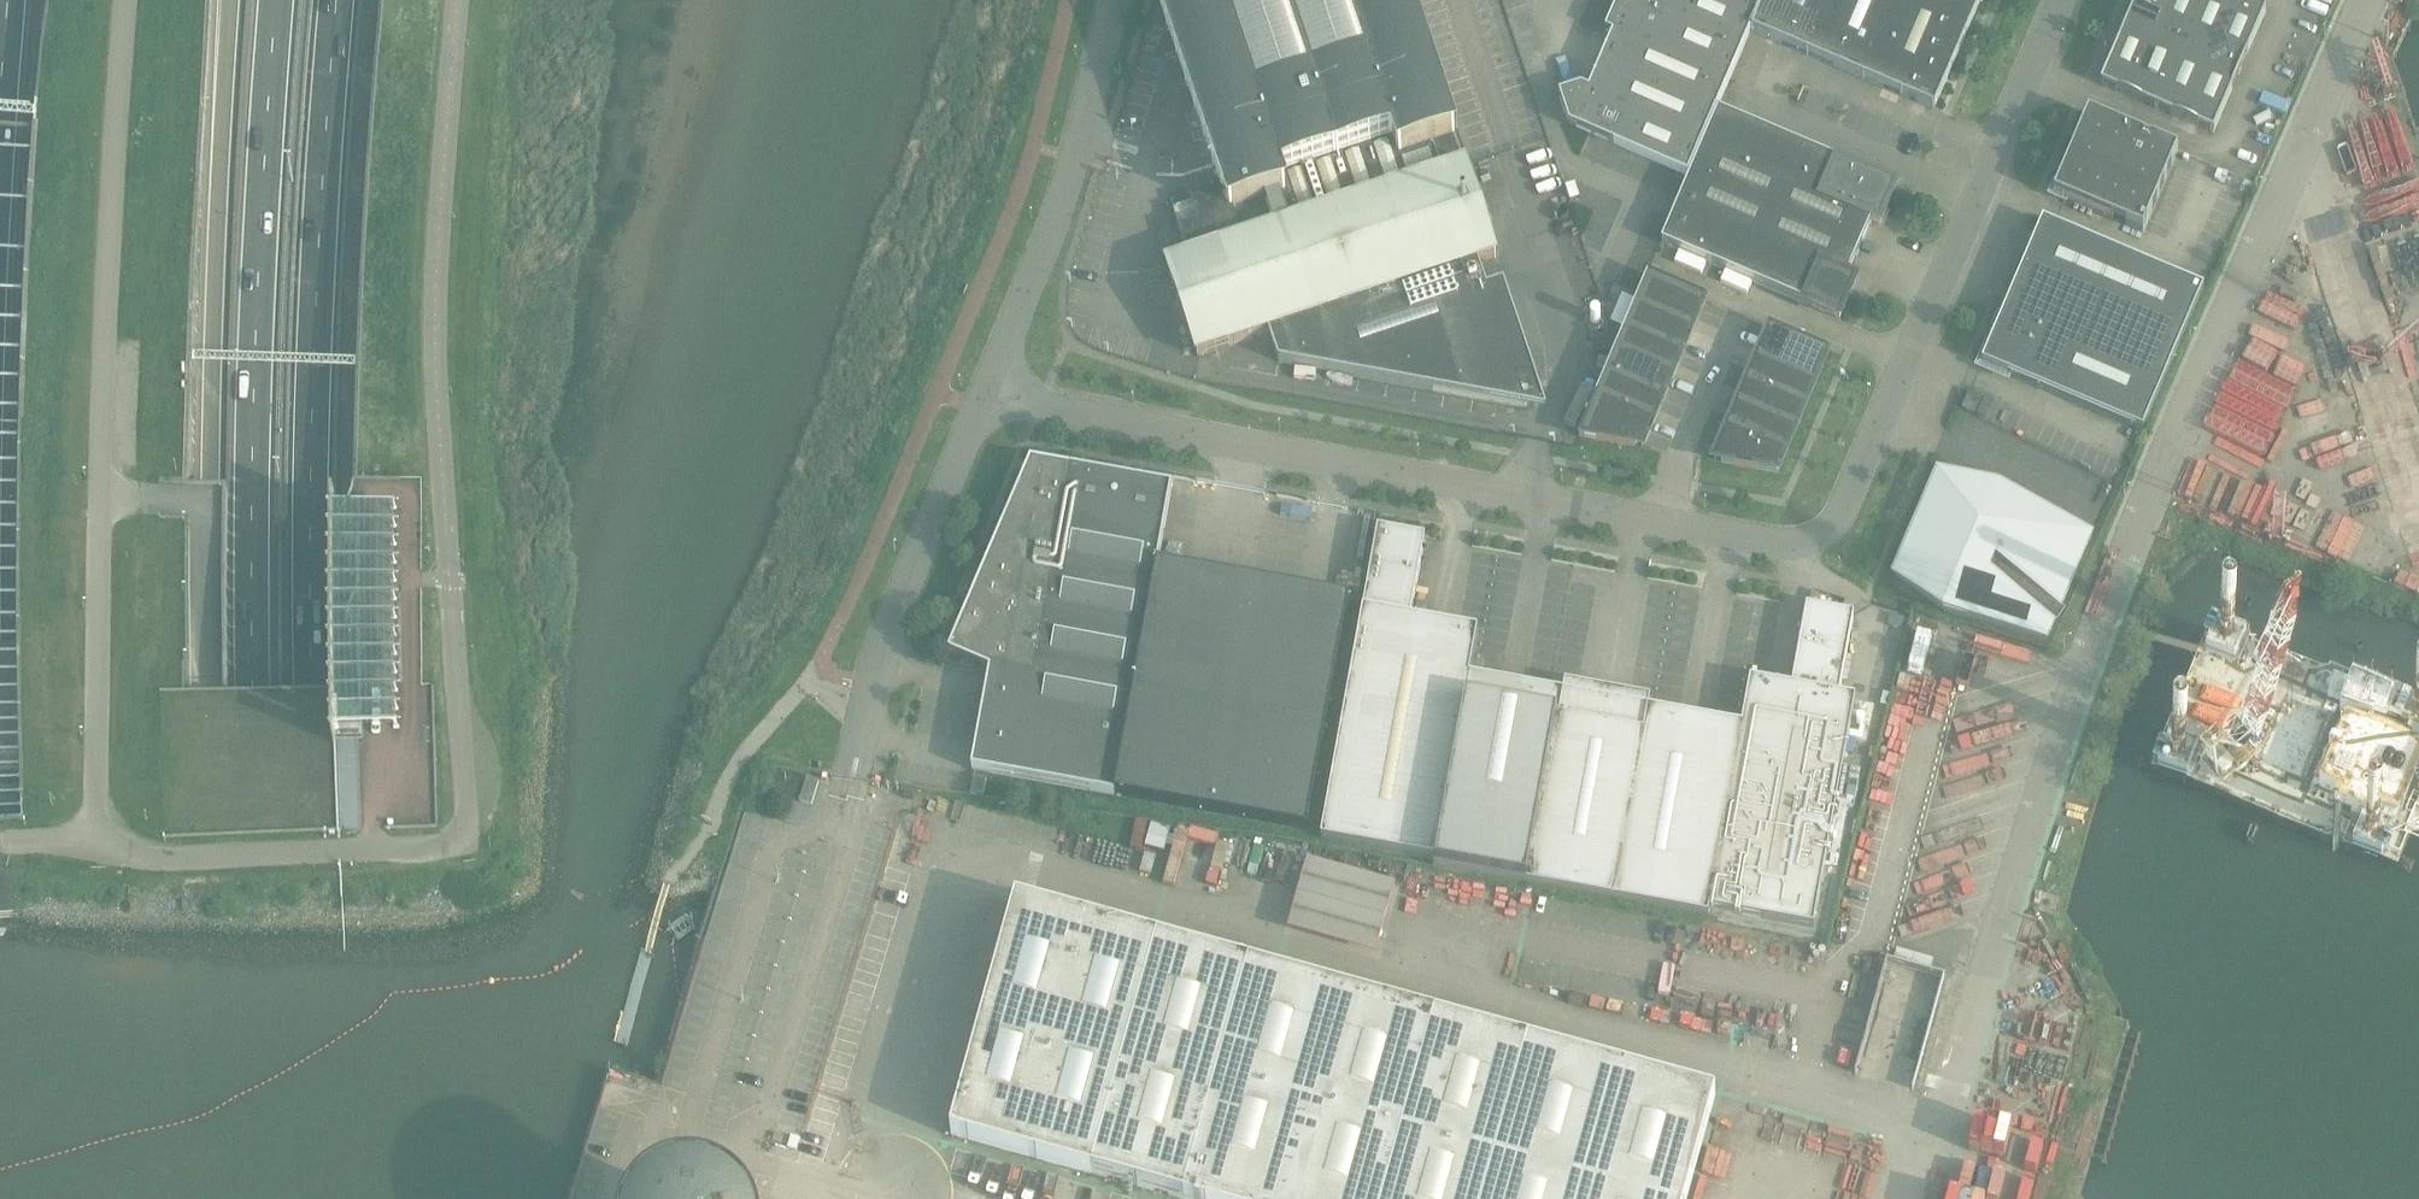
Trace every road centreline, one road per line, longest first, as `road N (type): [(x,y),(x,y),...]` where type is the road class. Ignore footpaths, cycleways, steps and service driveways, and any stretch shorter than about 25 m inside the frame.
road 1 (unclassified): [(984,394),(1800,546),(1840,525),(1867,470),(2063,0)]
road 2 (motorway): [(253,1198),(223,691),(278,0)]
road 3 (motorway): [(334,1198),(303,690),(313,299),(337,0)]
road 4 (unclassified): [(984,394),(1046,243),(1117,0)]
road 5 (unclassified): [(860,777),(870,685),(984,394)]

